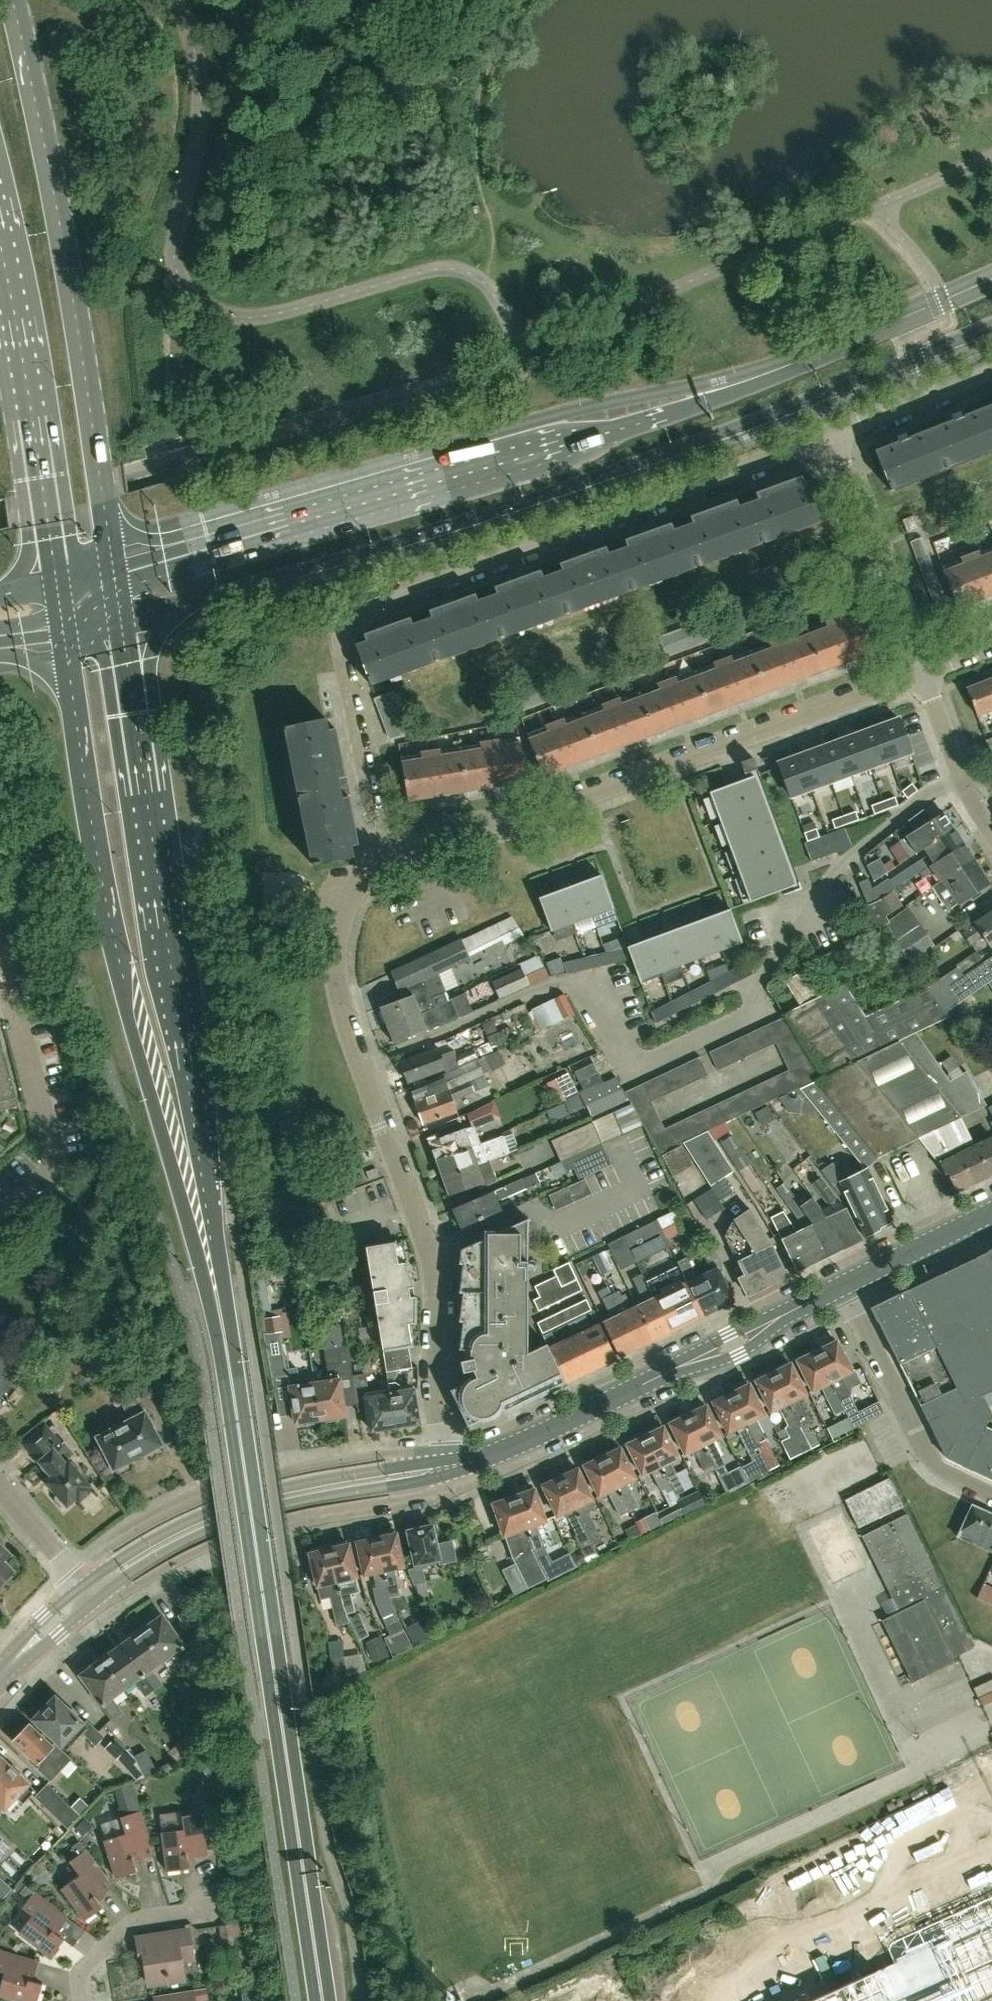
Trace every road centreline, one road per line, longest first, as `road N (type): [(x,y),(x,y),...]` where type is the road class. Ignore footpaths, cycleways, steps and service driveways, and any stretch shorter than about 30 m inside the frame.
road 1 (primary): [(991,285),(799,369),(611,431),(113,575)]
road 2 (primary): [(121,625),(506,509),(809,399),(991,323)]
road 3 (residential): [(822,437),(337,616),(393,852)]
road 4 (primary): [(222,1328),(121,625)]
road 5 (primary): [(63,638),(99,895),(222,1328)]
road 6 (primary): [(322,2000),(222,1328)]
road 7 (residential): [(393,852),(360,878),(342,912),(335,976),(430,1234),(439,1399),(459,1461)]
road 8 (primary): [(113,575),(57,208),(10,0)]
road 9 (residential): [(393,852),(442,828),(529,816),(913,677)]
road 10 (tertiary): [(459,1461),(514,1445),(840,1289)]
road 11 (residential): [(459,1461),(398,1450),(207,1494),(99,1554),(93,1590)]
road 12 (residential): [(93,1590),(136,1586),(215,1544),(292,1520),(421,1494),(459,1461)]
road 13 (tertiary): [(93,1590),(215,1515),(292,1492),(459,1461)]
road 14 (primary): [(0,250),(57,588)]
road 15 (residential): [(991,1496),(937,1469),(840,1289)]
road 16 (residential): [(913,677),(822,437)]
road 17 (residential): [(991,370),(822,437)]
road 18 (residential): [(83,2000),(80,1981),(110,1933),(146,1916),(210,1907)]
road 19 (residential): [(991,839),(955,777),(913,677)]
road 20 (tertiary): [(840,1289),(991,1211)]
road 21 (residential): [(93,1590),(0,1483)]
road 22 (tertiary): [(0,1676),(93,1590)]

